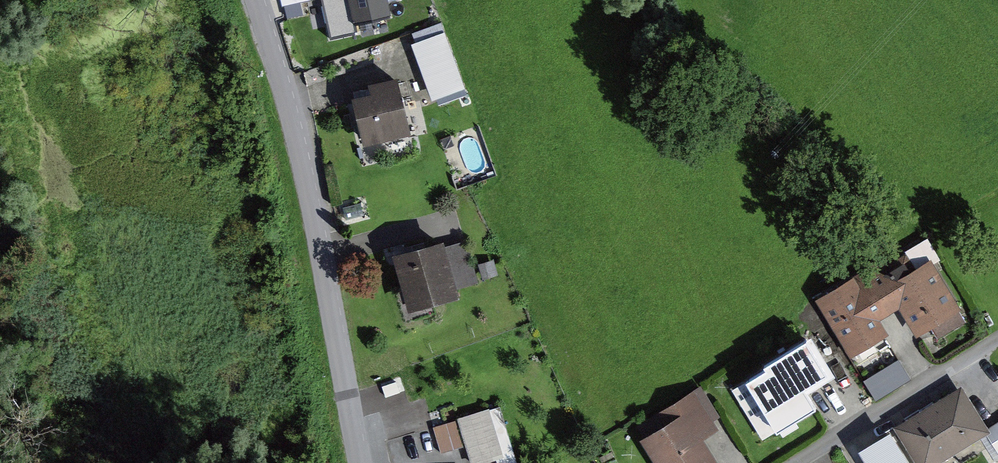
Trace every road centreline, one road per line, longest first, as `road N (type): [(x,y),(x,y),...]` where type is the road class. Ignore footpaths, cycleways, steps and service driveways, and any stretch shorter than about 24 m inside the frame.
road 1 (residential): [(363,462),(294,102),(262,0)]

